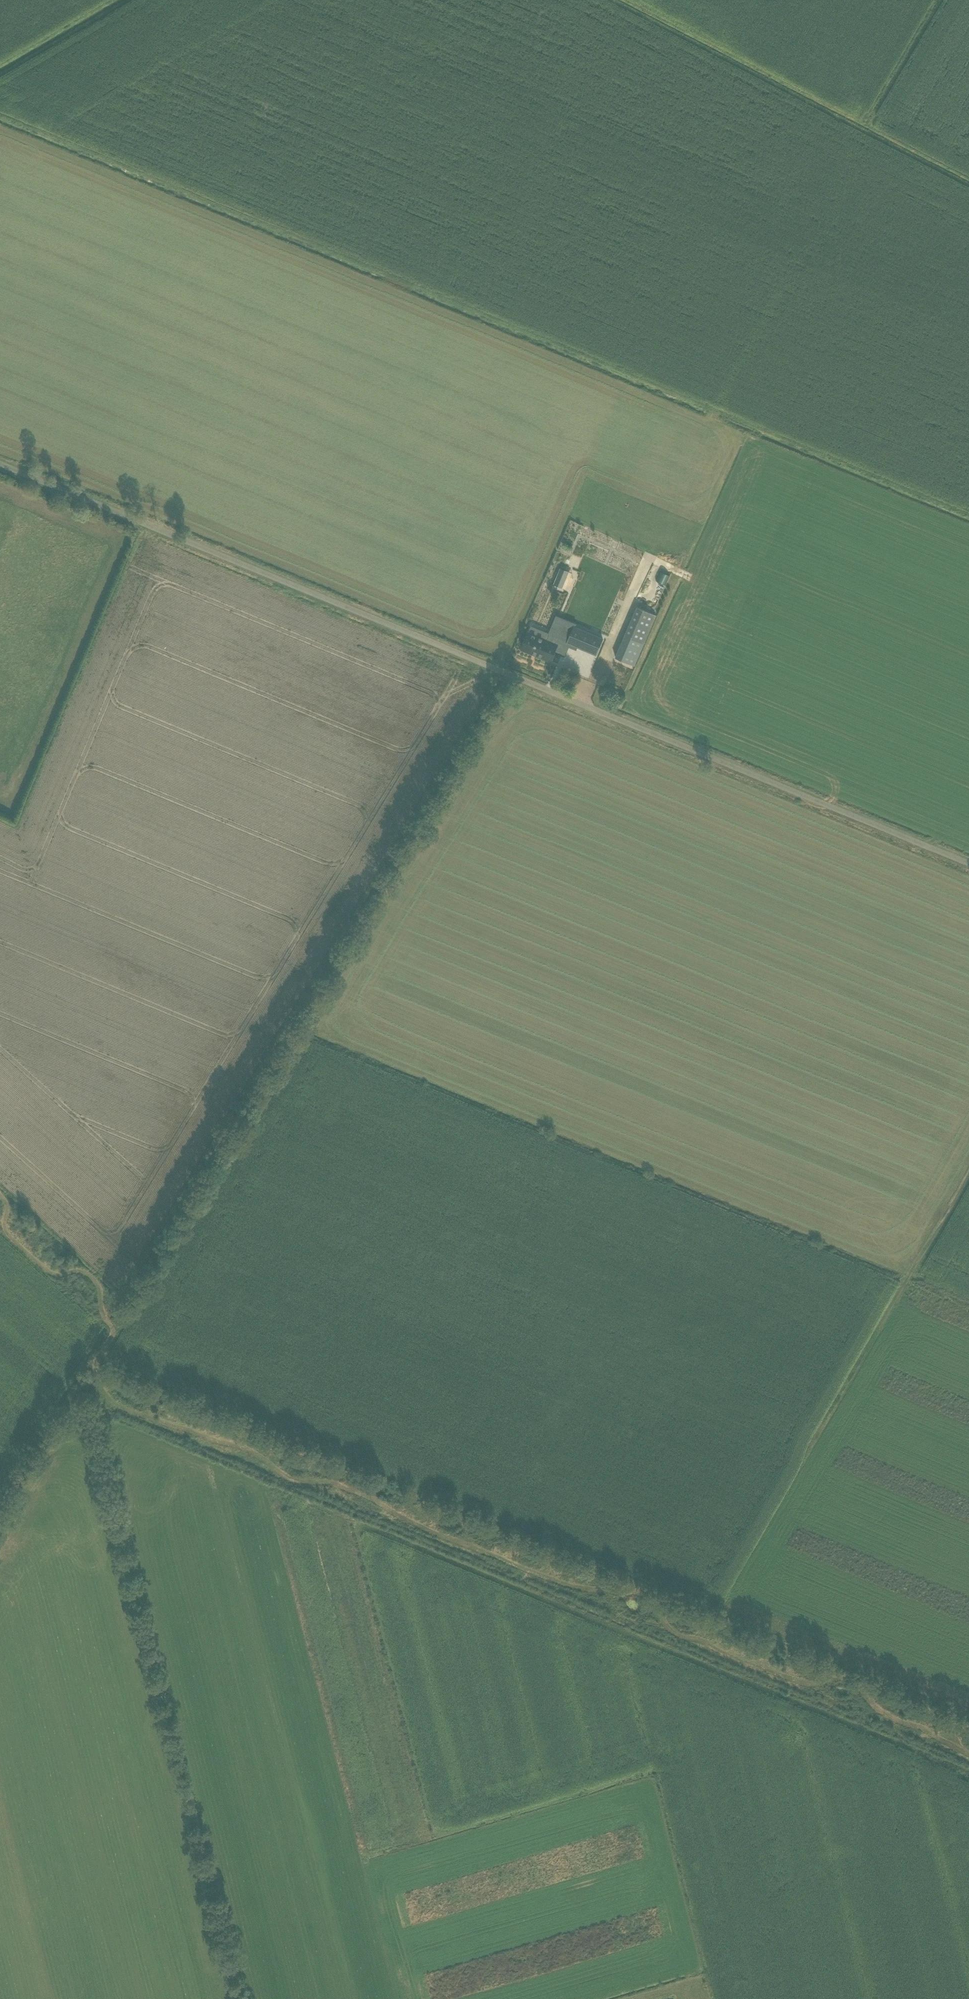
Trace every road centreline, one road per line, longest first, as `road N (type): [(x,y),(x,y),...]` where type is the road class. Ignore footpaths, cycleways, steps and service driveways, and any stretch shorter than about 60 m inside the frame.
road 1 (unclassified): [(968,866),(0,465)]

